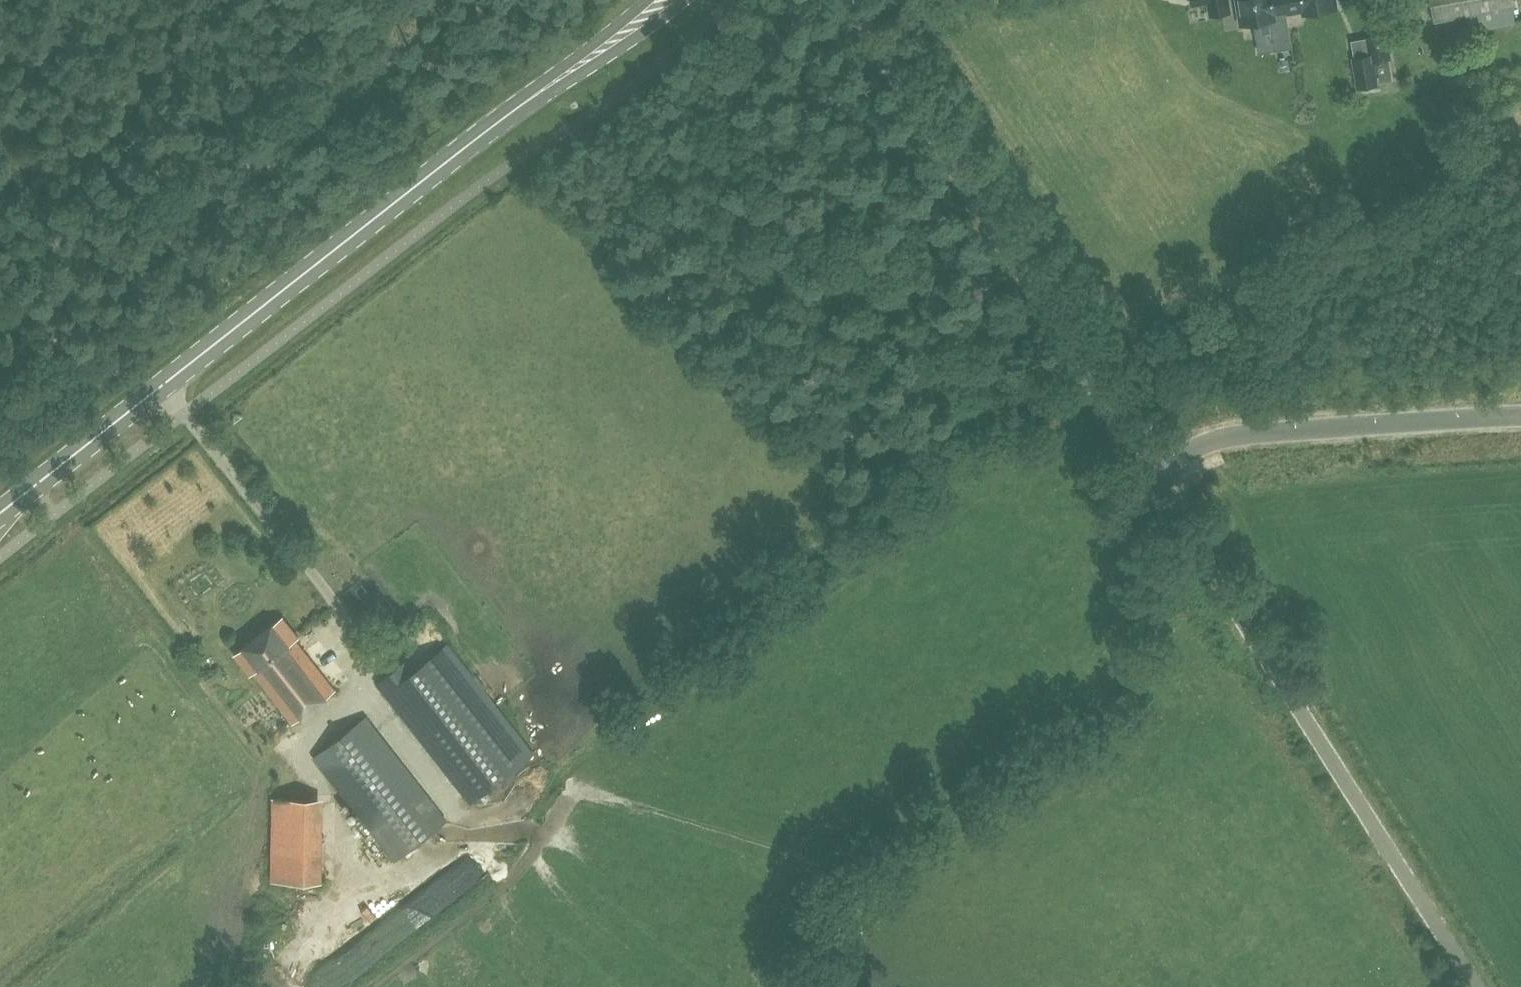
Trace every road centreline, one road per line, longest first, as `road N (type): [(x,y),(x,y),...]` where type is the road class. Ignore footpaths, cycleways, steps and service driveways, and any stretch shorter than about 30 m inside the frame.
road 1 (secondary): [(0,514),(496,125)]
road 2 (unclassified): [(1476,986),(1149,469)]
road 3 (unclassified): [(1149,469),(849,0)]
road 4 (residential): [(1149,469),(1249,434),(1520,418)]
road 5 (secondary): [(496,125),(684,0)]
road 6 (secondary): [(653,0),(496,125)]

